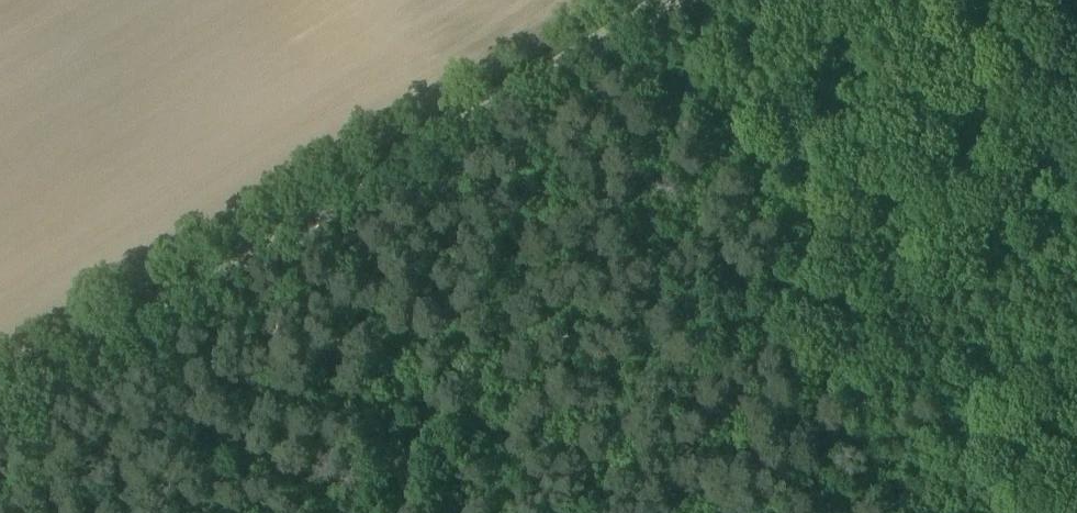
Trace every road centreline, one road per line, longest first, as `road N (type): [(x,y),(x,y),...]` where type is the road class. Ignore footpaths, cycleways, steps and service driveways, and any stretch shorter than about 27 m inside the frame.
road 1 (tertiary): [(0,407),(663,0)]

